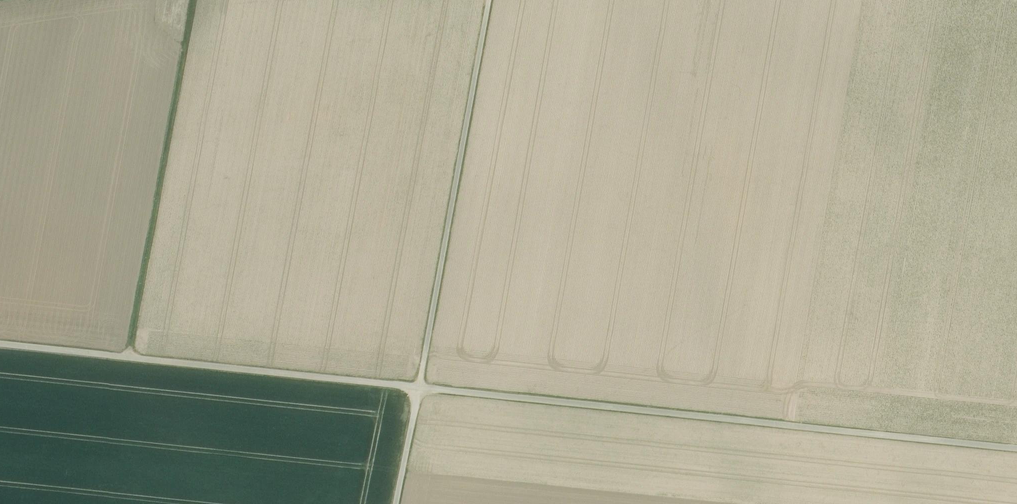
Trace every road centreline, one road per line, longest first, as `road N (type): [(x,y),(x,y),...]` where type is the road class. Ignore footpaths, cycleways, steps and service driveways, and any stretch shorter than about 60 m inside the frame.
road 1 (track): [(0,344),(1016,448)]
road 2 (unclassified): [(490,0),(420,388)]

